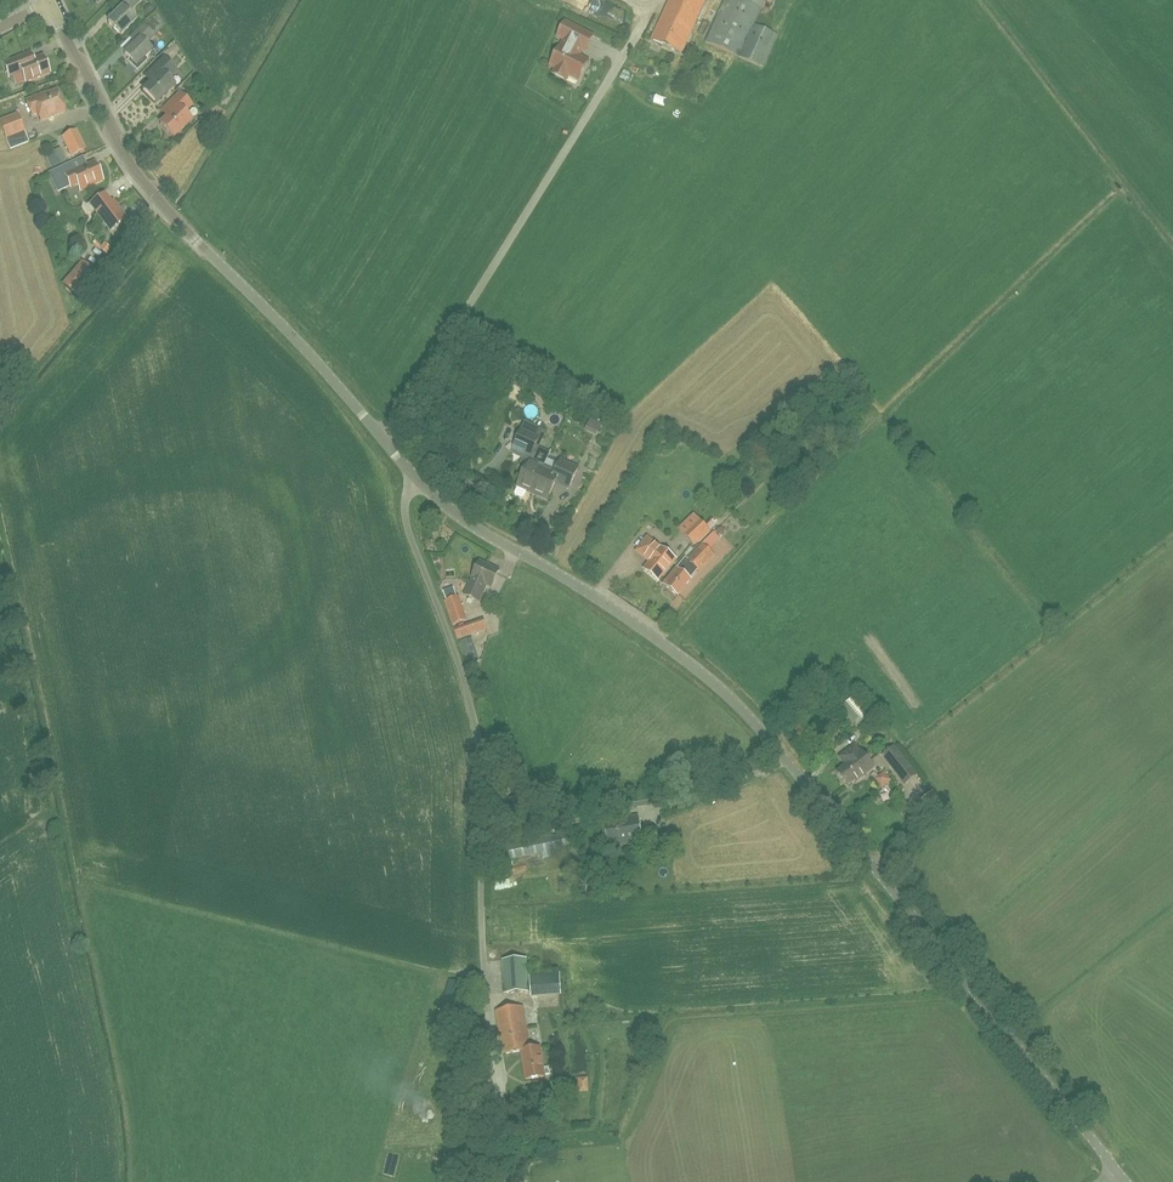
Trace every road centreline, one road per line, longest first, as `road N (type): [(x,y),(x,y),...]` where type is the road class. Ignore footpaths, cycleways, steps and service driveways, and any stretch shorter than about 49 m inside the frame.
road 1 (unclassified): [(1118,1172),(729,699),(575,585),(439,502),(148,192),(126,164),(48,4)]

